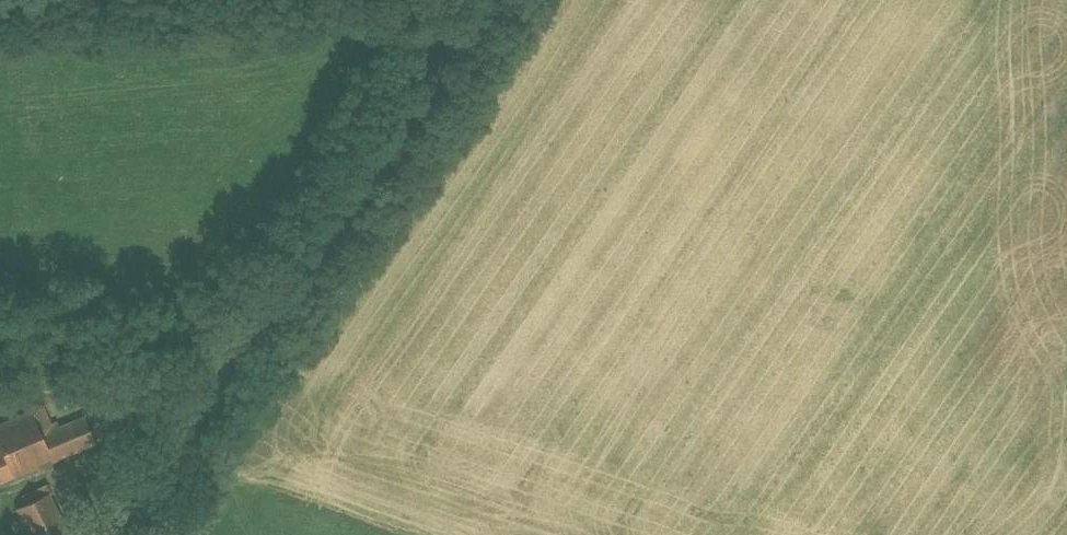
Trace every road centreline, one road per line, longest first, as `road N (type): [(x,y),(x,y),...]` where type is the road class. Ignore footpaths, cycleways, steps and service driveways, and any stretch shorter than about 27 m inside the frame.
road 1 (residential): [(491,0),(119,534)]

